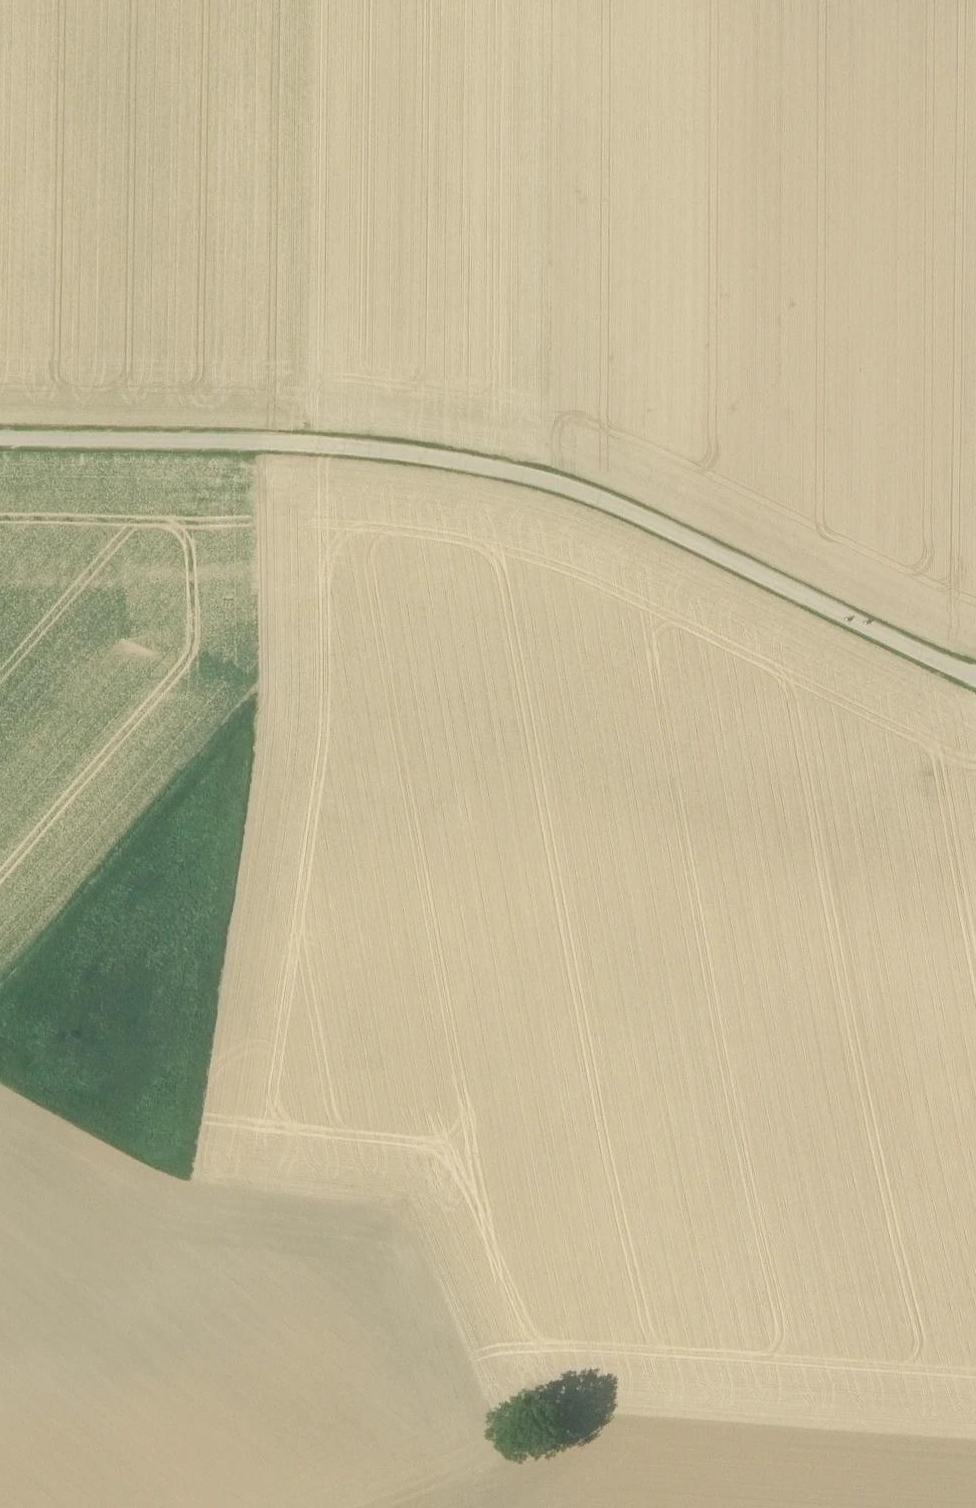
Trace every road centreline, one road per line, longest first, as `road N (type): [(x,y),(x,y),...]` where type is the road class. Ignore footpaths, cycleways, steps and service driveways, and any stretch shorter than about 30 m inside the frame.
road 1 (unclassified): [(0,445),(461,457),(555,481),(656,523),(975,676)]

